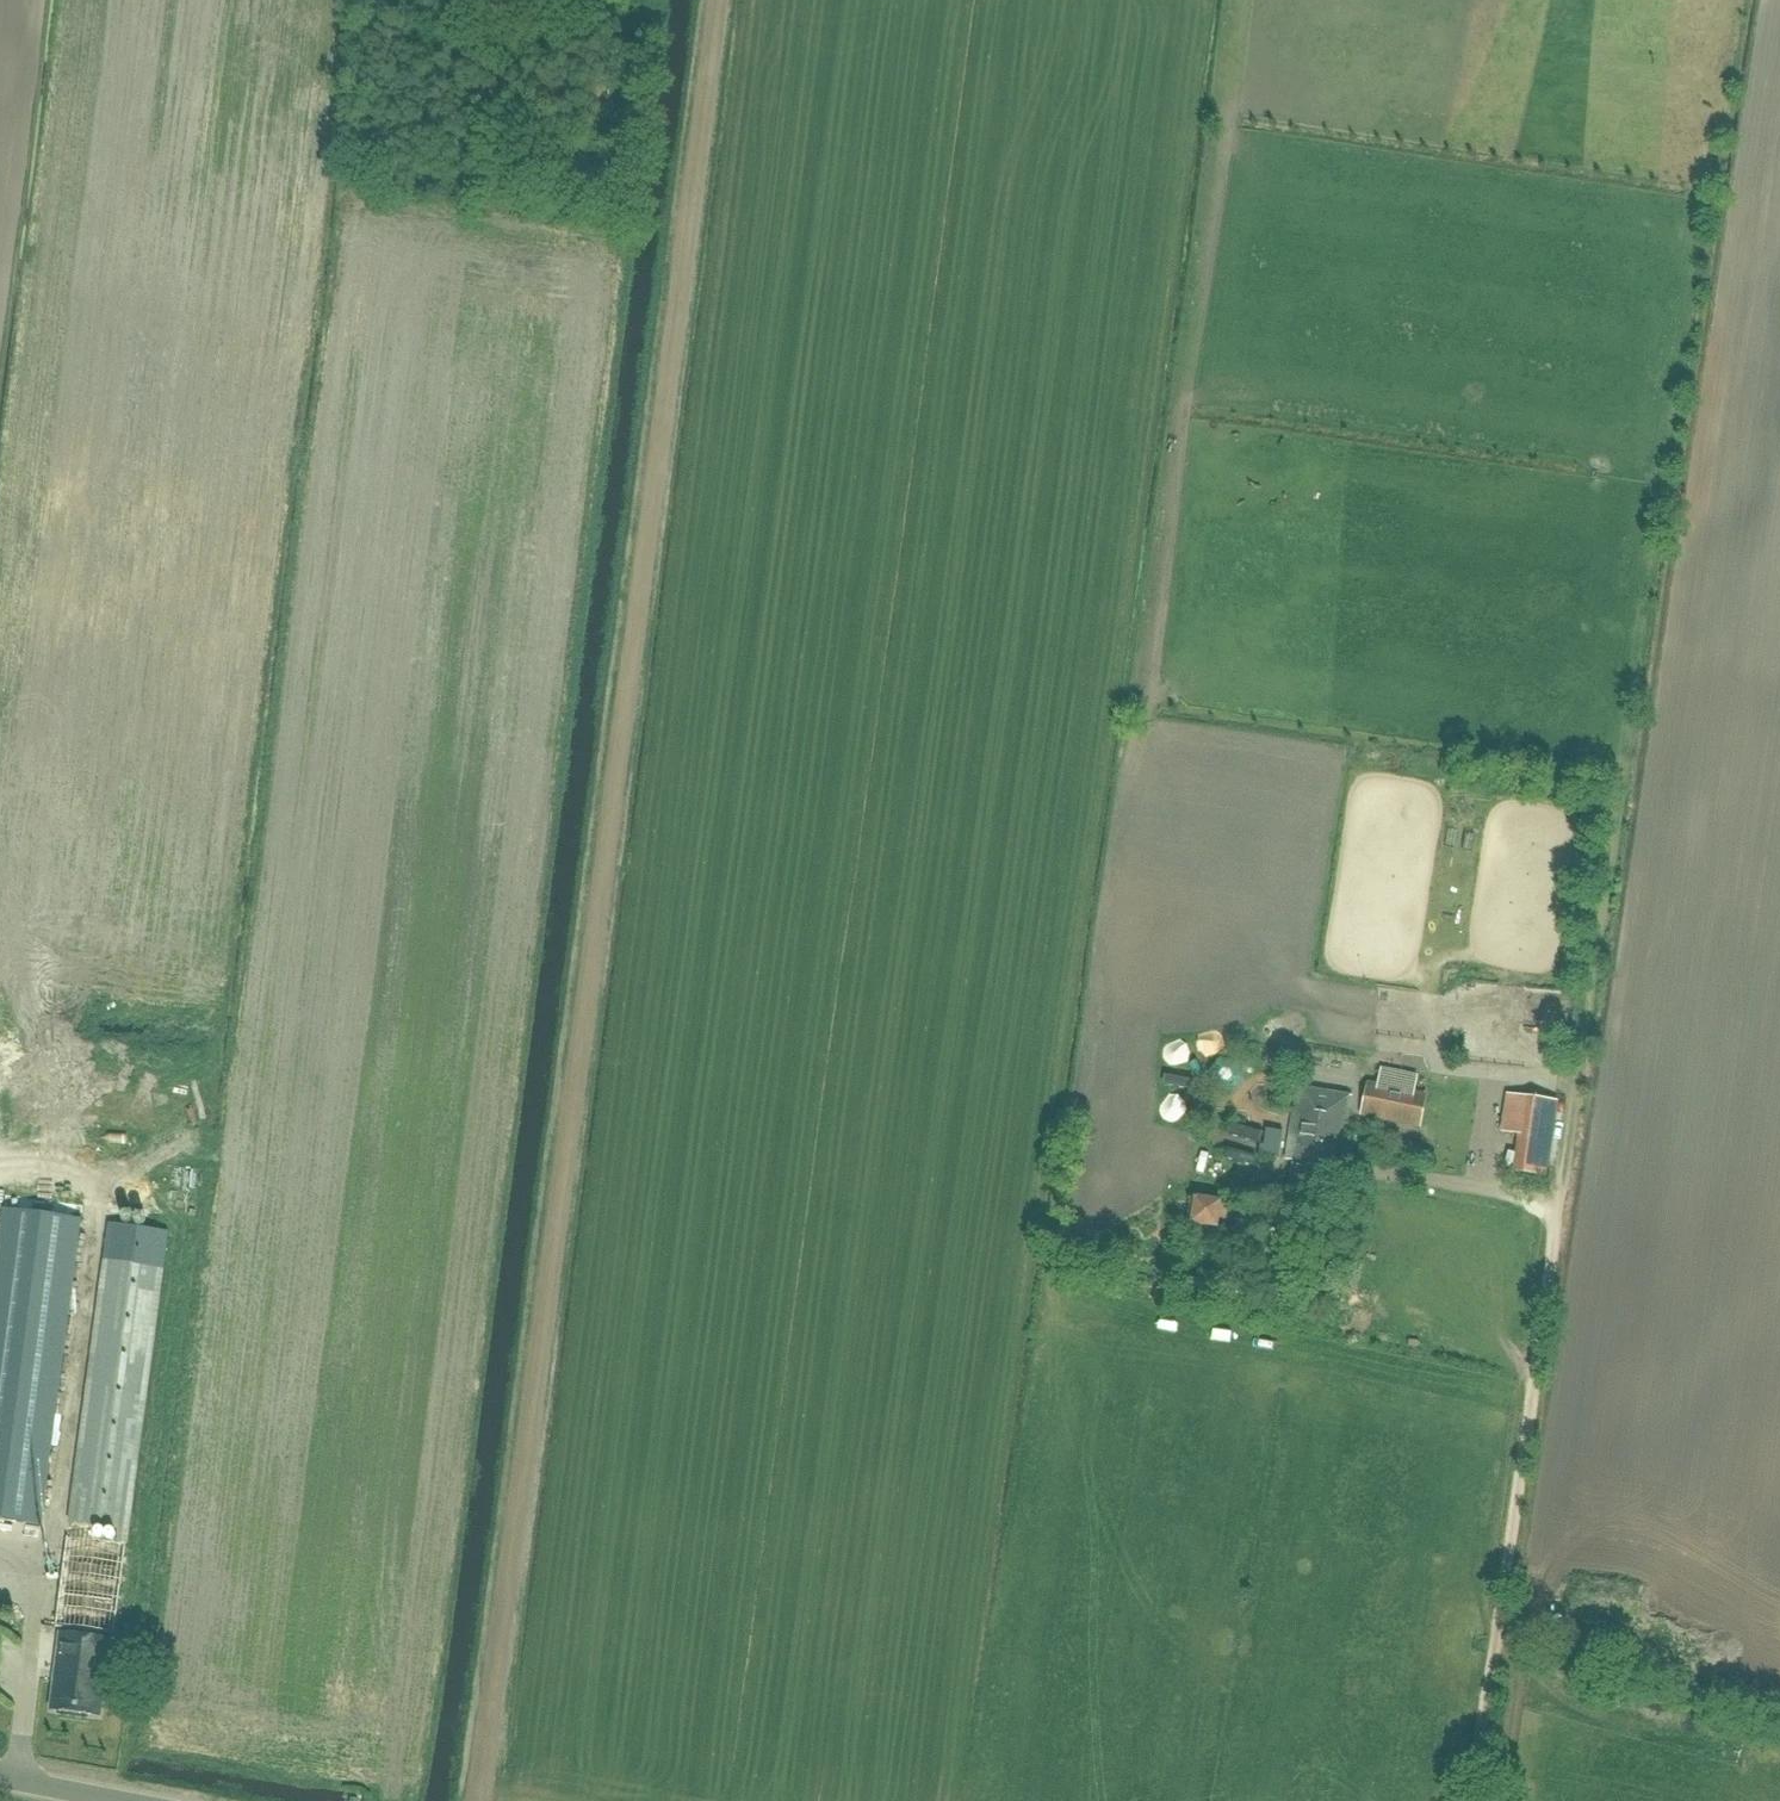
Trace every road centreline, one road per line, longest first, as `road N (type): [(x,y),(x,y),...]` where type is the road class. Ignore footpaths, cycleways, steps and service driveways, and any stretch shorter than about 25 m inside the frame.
road 1 (track): [(707,0),(475,1800)]
road 2 (track): [(1500,1600),(1779,1696)]
road 3 (unclassified): [(1467,1800),(1500,1600)]
road 4 (track): [(1495,1800),(1525,1609)]
road 5 (unclassified): [(126,1800),(0,1777)]

